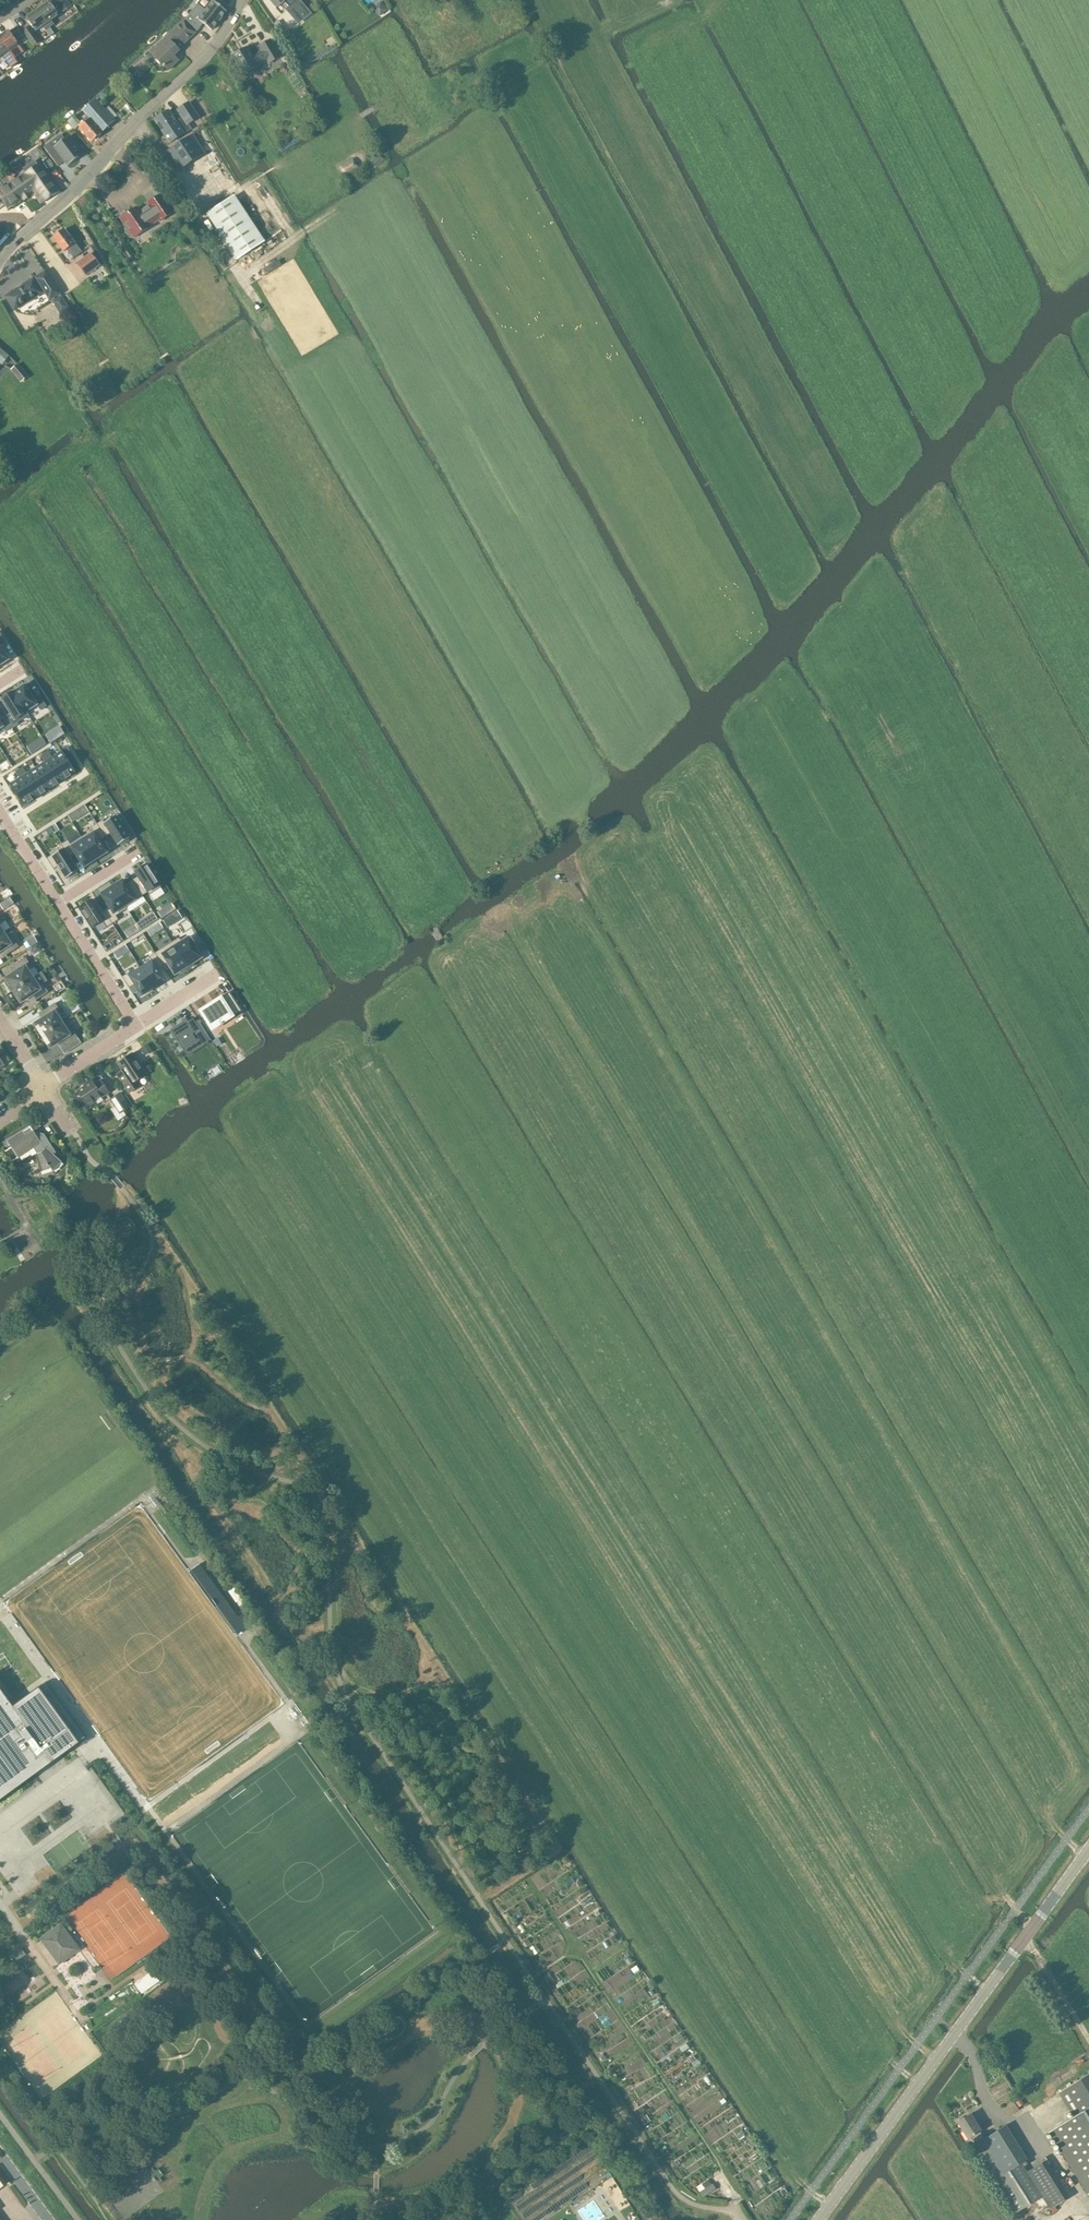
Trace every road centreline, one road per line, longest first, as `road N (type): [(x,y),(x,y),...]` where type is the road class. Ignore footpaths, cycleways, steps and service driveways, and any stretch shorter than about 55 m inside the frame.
road 1 (tertiary): [(819,2219),(1088,1849)]
road 2 (tertiary): [(0,262),(210,53),(241,0)]
road 3 (residential): [(59,903),(136,1026)]
road 4 (track): [(1088,2040),(1026,1936)]

